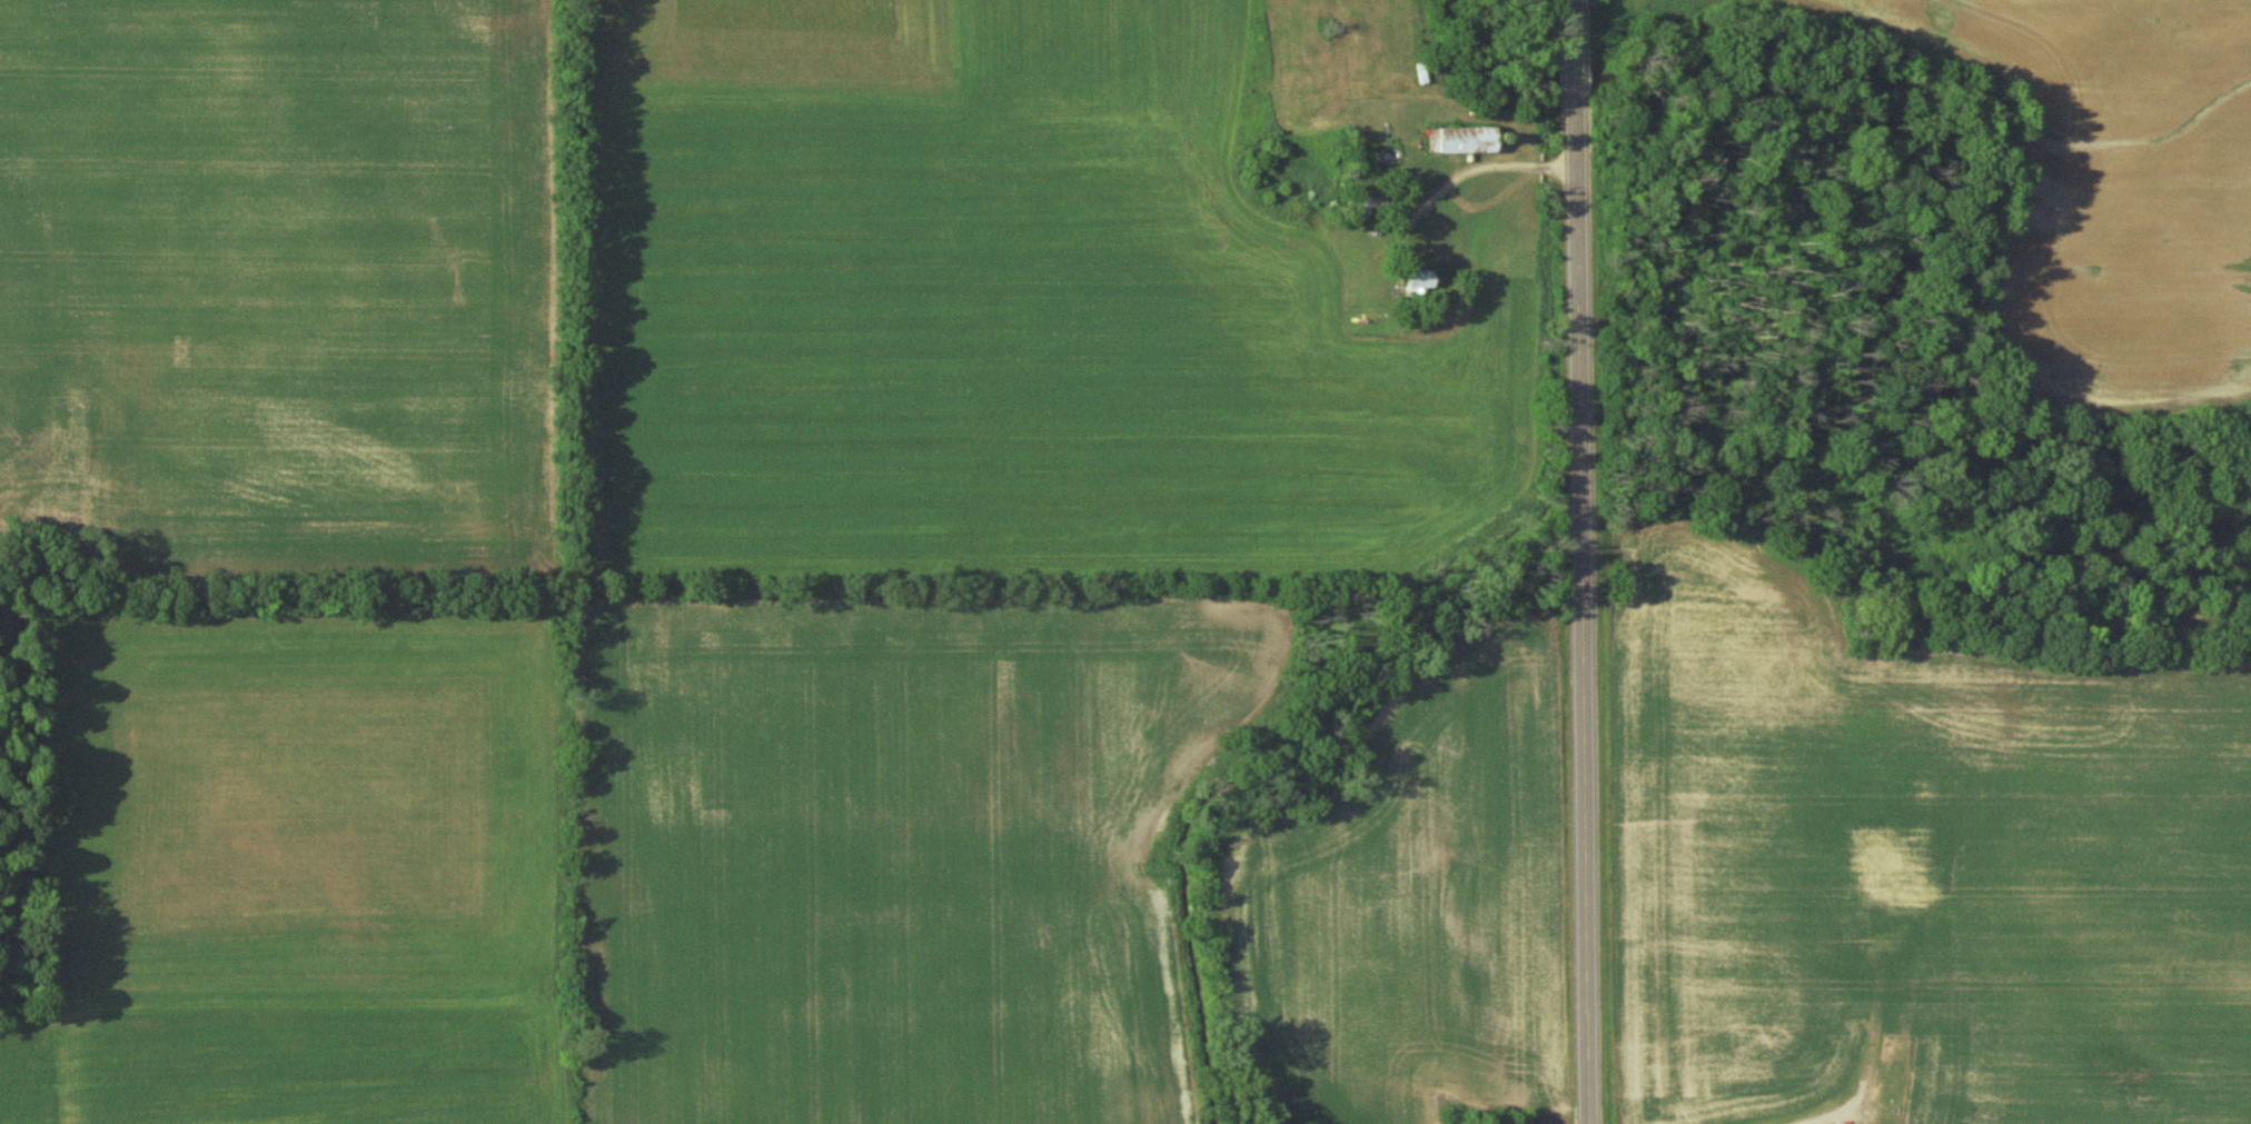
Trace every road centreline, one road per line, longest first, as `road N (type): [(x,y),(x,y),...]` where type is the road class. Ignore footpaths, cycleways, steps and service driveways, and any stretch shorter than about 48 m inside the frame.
road 1 (tertiary): [(1591,1123),(1576,0)]

